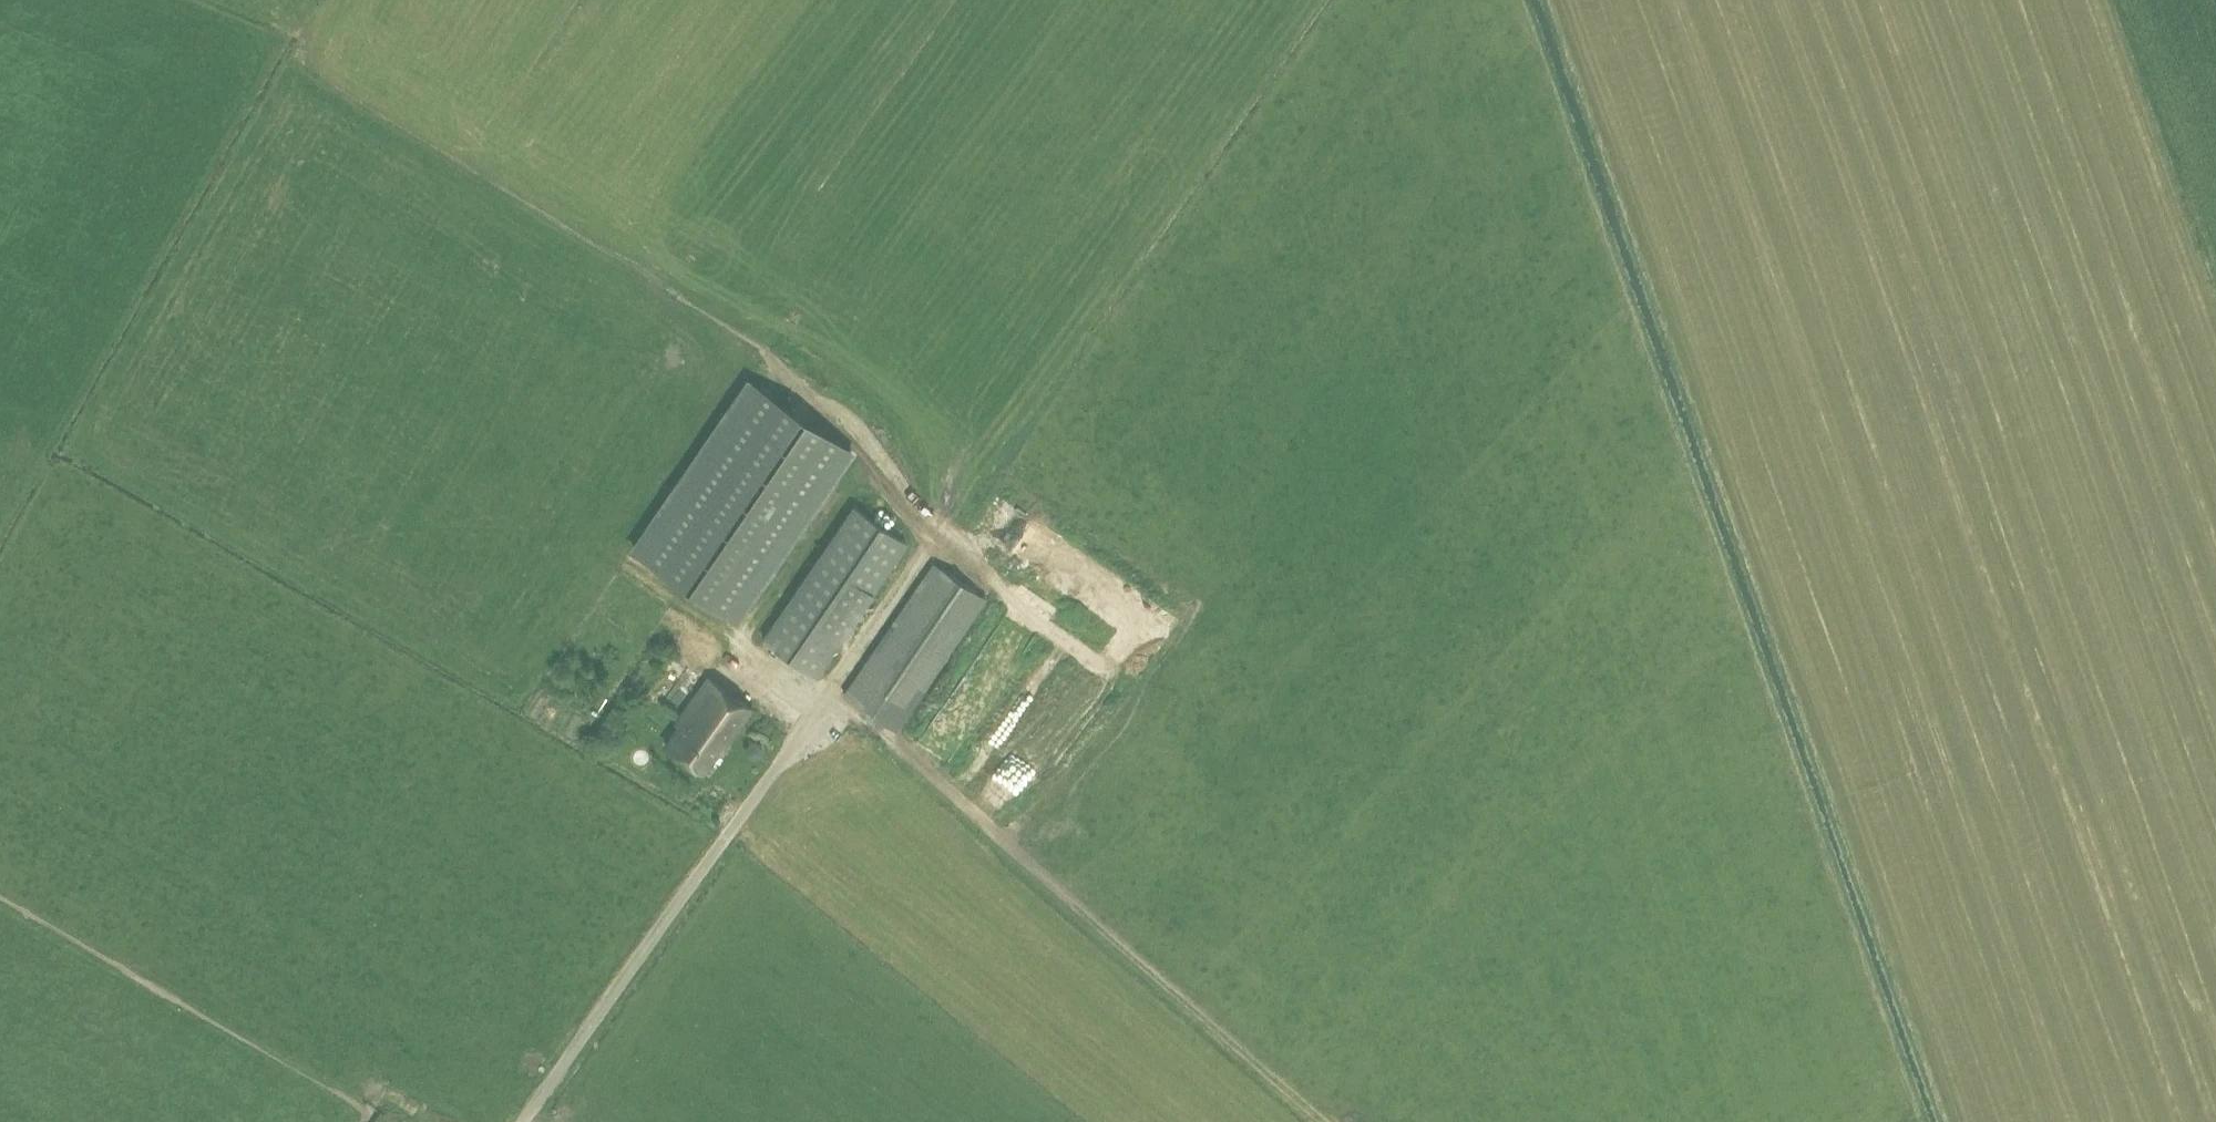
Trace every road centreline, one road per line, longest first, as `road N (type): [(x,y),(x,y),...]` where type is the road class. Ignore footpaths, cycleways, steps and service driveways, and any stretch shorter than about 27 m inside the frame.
road 1 (unclassified): [(522,1121),(813,715)]

